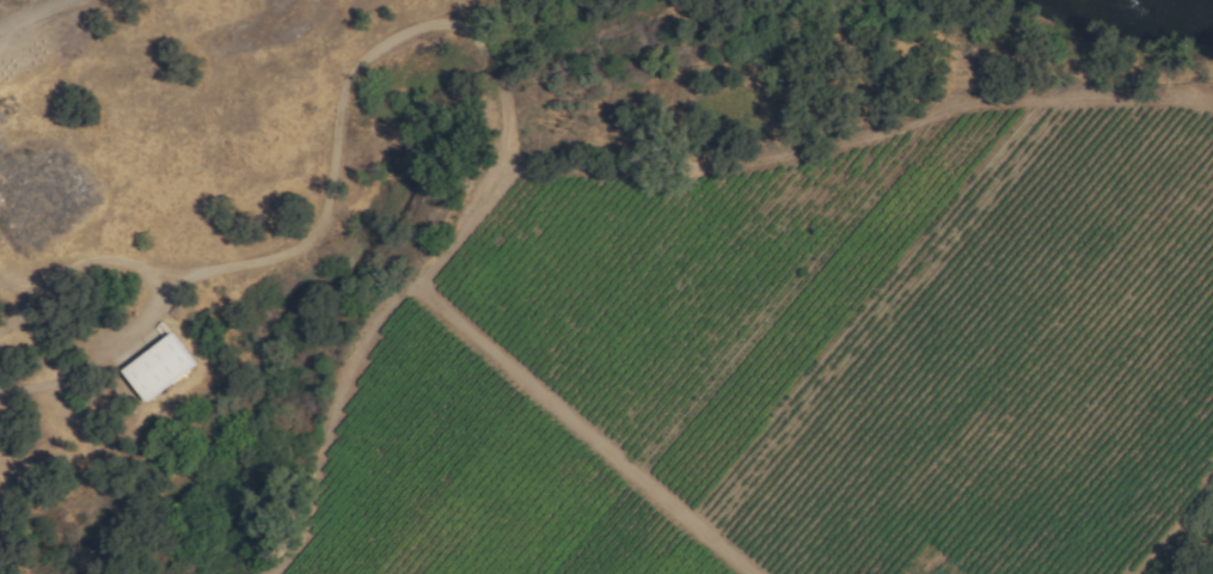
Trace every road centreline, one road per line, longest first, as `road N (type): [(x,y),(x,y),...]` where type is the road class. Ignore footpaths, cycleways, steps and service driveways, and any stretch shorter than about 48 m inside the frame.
road 1 (track): [(0,390),(60,385),(97,368),(186,281),(293,250),(321,221),(338,99),(350,69),(390,39),(431,24),(458,26),(474,38),(491,67),(500,109),(486,175),(445,227),(424,289)]
road 2 (track): [(424,289),(749,573)]
road 3 (track): [(424,289),(370,343),(343,411),(323,499),(282,573)]

